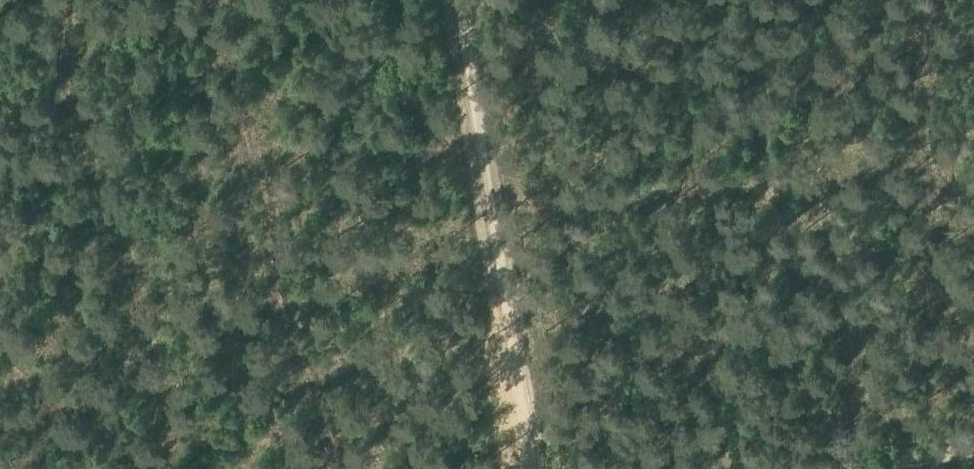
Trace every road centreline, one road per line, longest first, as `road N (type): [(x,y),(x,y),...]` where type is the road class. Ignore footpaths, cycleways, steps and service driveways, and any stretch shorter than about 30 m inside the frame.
road 1 (track): [(466,0),(540,468)]
road 2 (track): [(973,413),(597,468)]

